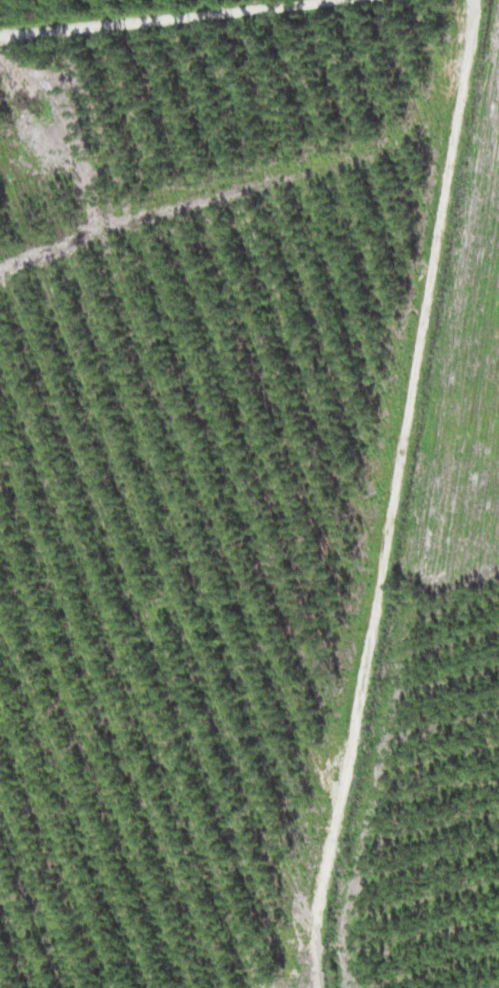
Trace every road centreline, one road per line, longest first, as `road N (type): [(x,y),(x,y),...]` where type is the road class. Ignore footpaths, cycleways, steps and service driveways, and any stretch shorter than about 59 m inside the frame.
road 1 (residential): [(344,987),(498,157)]
road 2 (residential): [(0,43),(325,0)]

